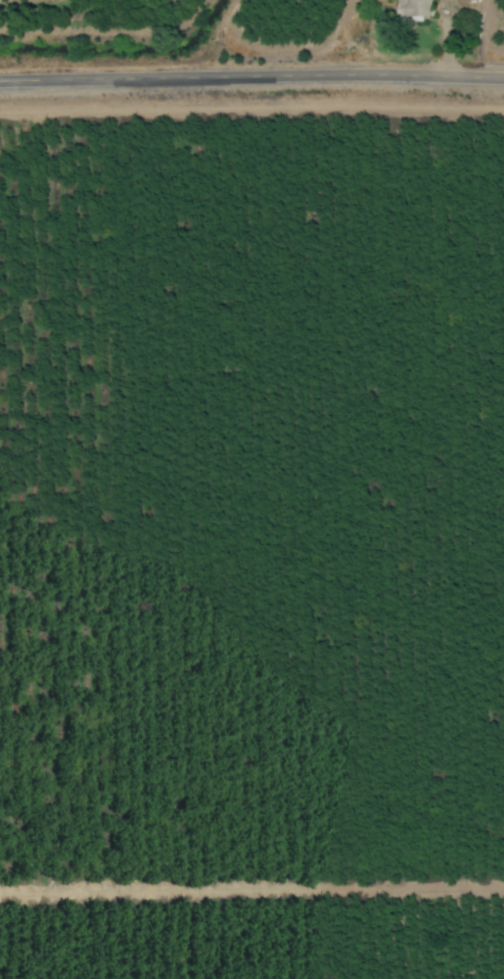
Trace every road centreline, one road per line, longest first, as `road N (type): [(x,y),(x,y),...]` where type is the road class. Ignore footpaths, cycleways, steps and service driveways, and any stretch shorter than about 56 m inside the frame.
road 1 (residential): [(0,82),(503,77)]

